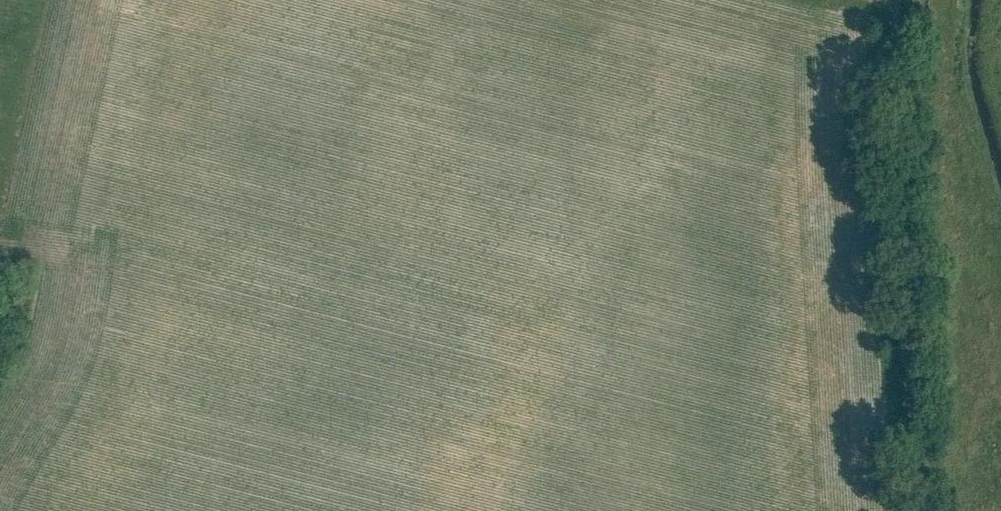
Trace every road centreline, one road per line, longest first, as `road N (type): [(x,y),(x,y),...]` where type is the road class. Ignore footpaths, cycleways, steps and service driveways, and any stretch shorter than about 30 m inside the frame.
road 1 (track): [(917,510),(898,91),(901,6)]

